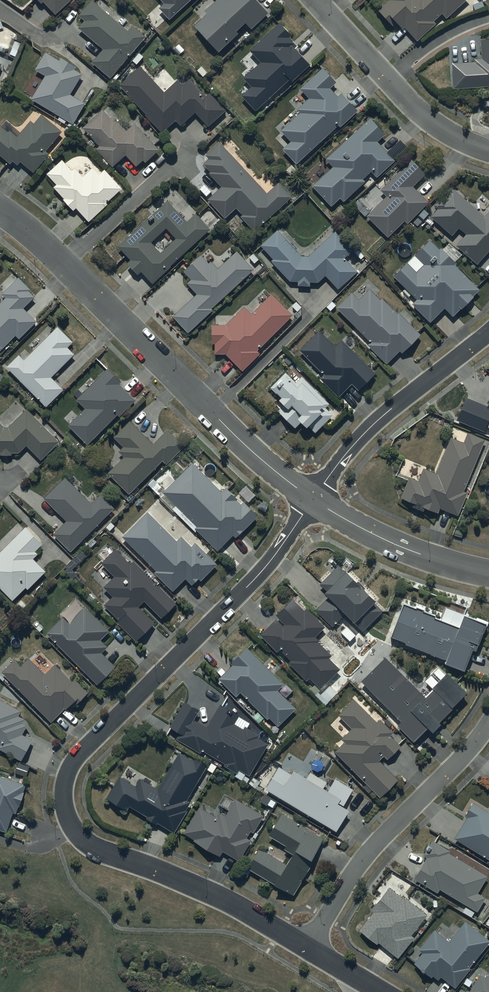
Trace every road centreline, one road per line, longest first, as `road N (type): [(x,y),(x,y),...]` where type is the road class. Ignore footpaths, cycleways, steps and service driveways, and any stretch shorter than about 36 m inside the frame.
road 1 (residential): [(313,500),(256,579),(80,753),(66,776),(64,803),(74,830),(97,848),(213,893),(310,947)]
road 2 (residential): [(0,210),(313,500)]
road 3 (residential): [(310,947),(369,852),(488,725)]
road 4 (residential): [(488,332),(372,426),(313,500)]
road 5 (residential): [(313,500),(393,543),(488,573)]
road 6 (residential): [(488,16),(443,34),(390,82)]
road 7 (residential): [(390,82),(425,115),(488,149)]

